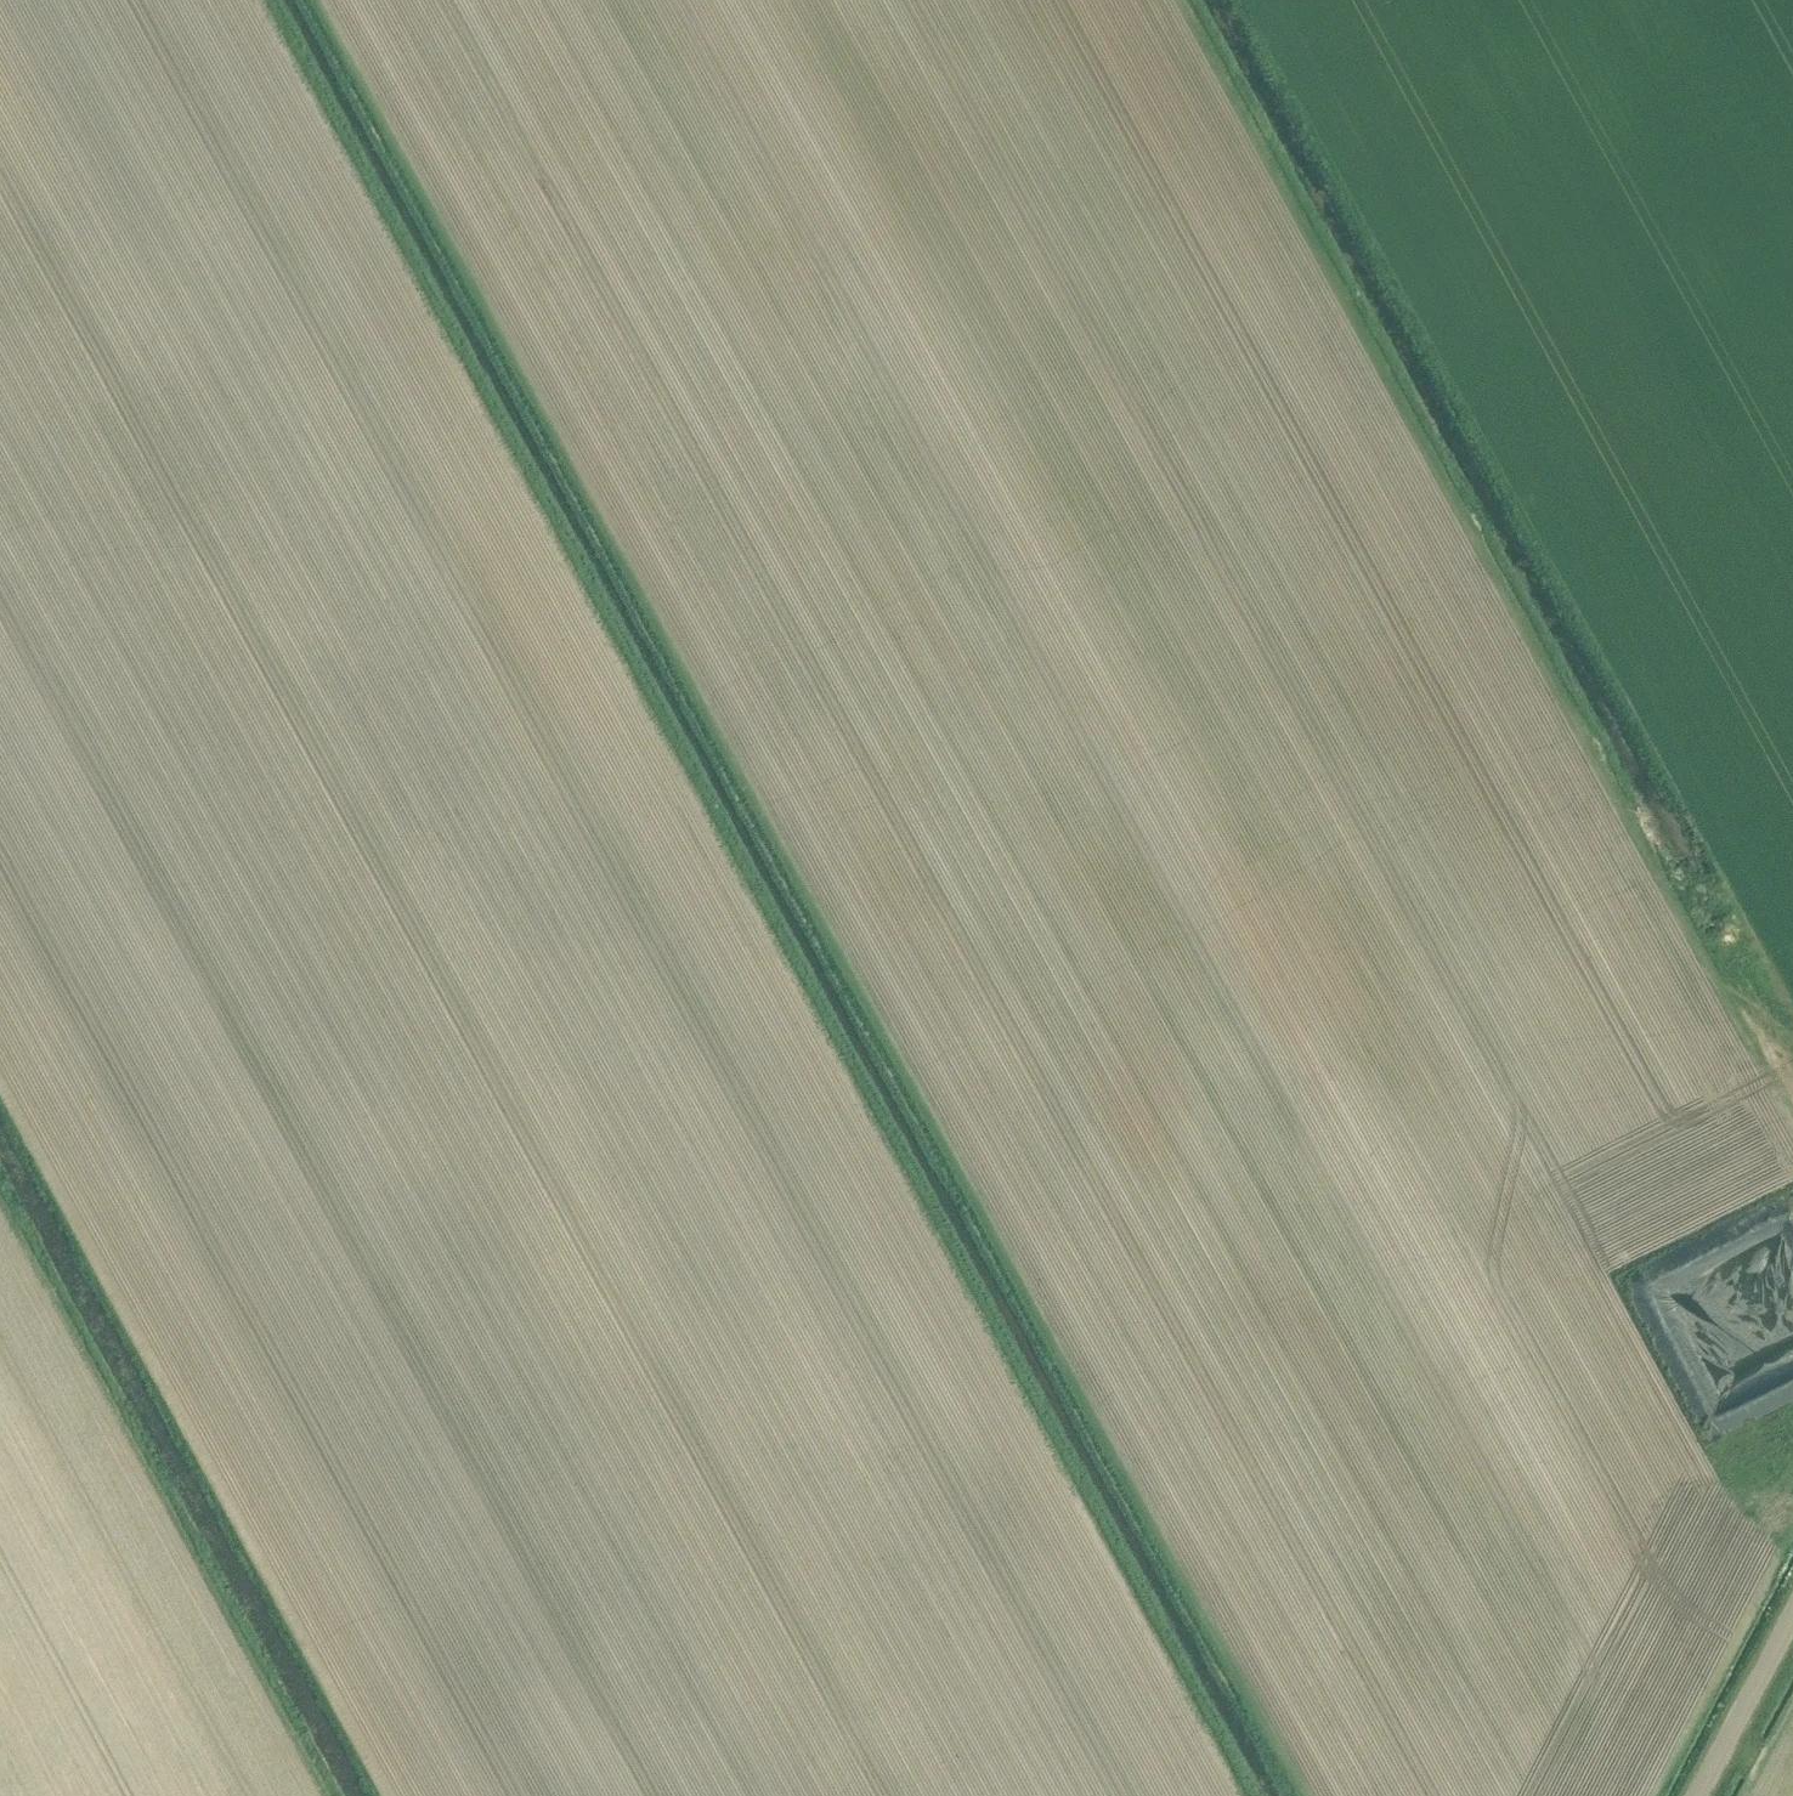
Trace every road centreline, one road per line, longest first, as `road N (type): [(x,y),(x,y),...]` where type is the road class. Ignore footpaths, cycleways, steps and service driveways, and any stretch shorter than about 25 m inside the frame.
road 1 (unclassified): [(1695,1795),(1792,1612)]

